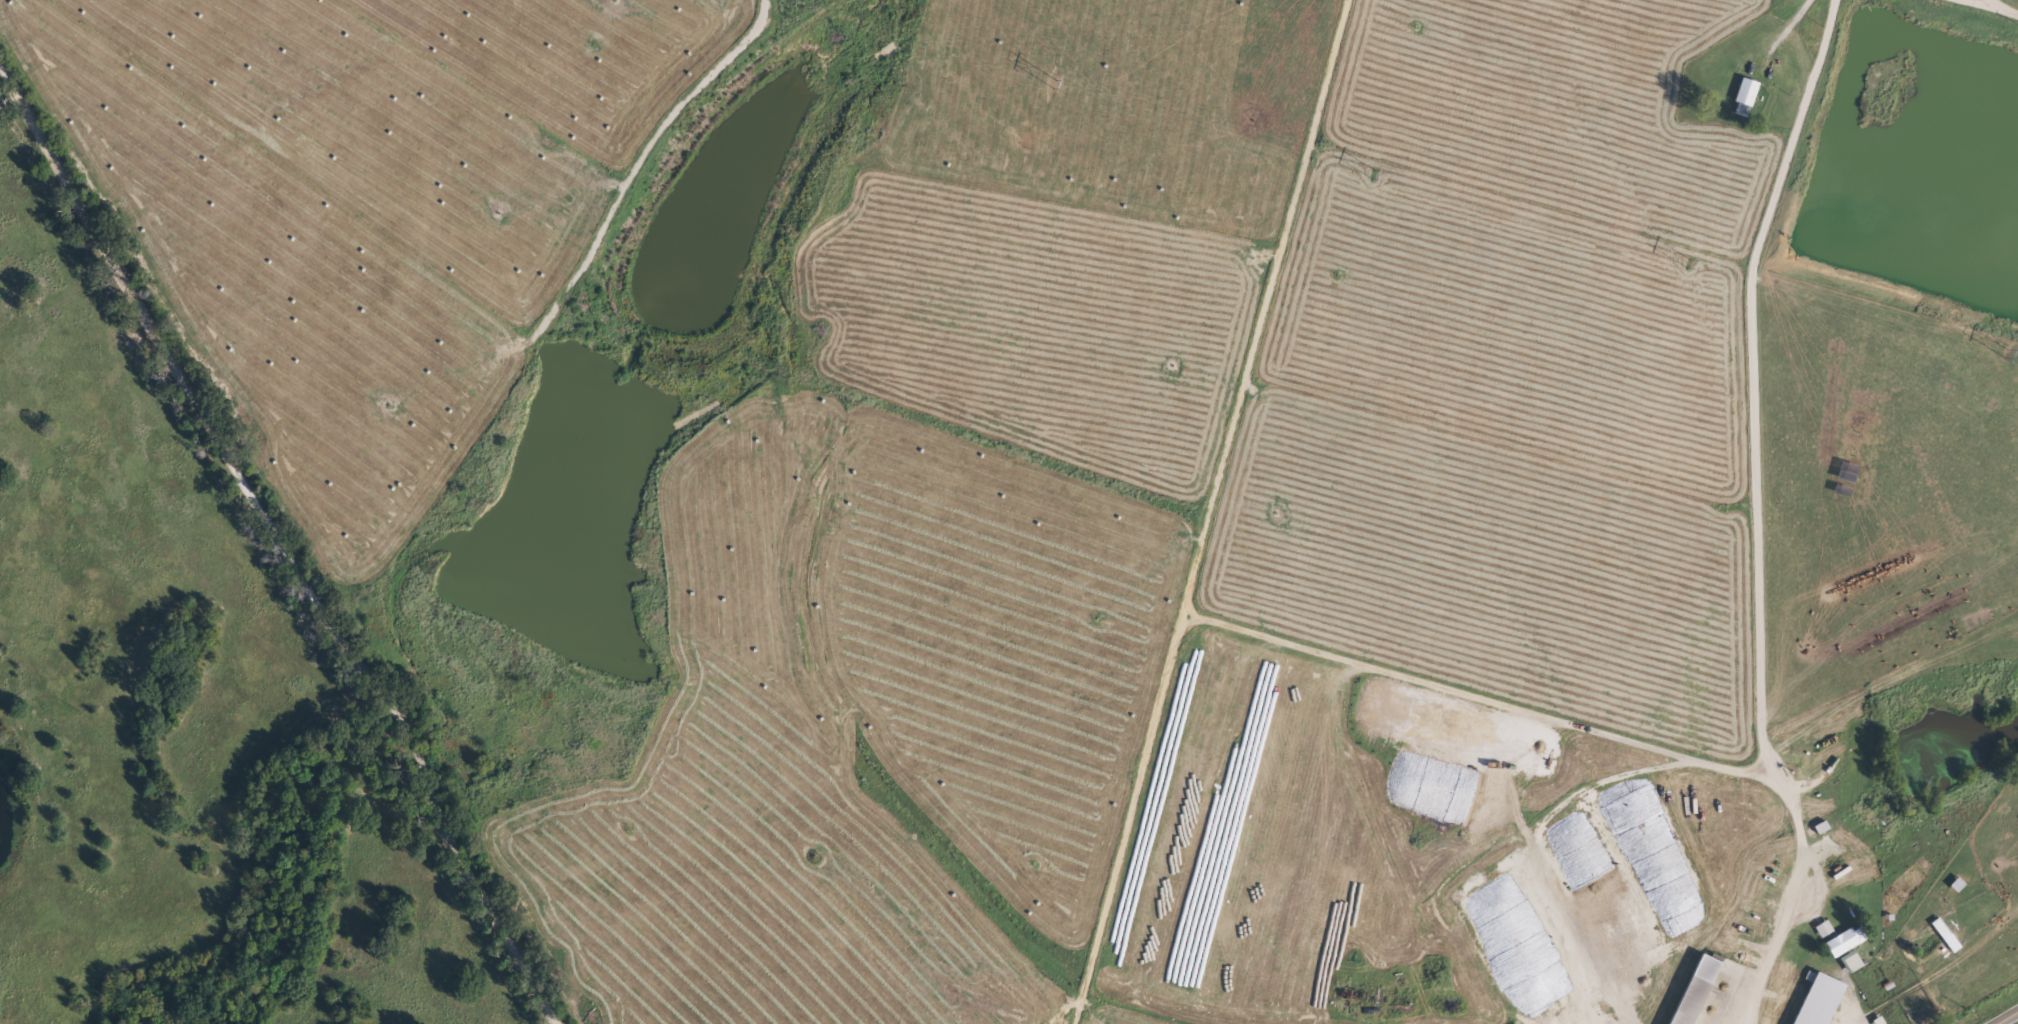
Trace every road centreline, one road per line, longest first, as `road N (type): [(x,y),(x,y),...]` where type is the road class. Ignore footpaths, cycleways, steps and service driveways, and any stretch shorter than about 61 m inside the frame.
road 1 (residential): [(0,61),(217,438),(402,718),(436,814),(557,1023)]
road 2 (residential): [(2017,452),(1319,228),(1261,183),(1240,87),(1269,0)]
road 3 (residential): [(1240,87),(1213,42),(1168,25),(1127,35)]

